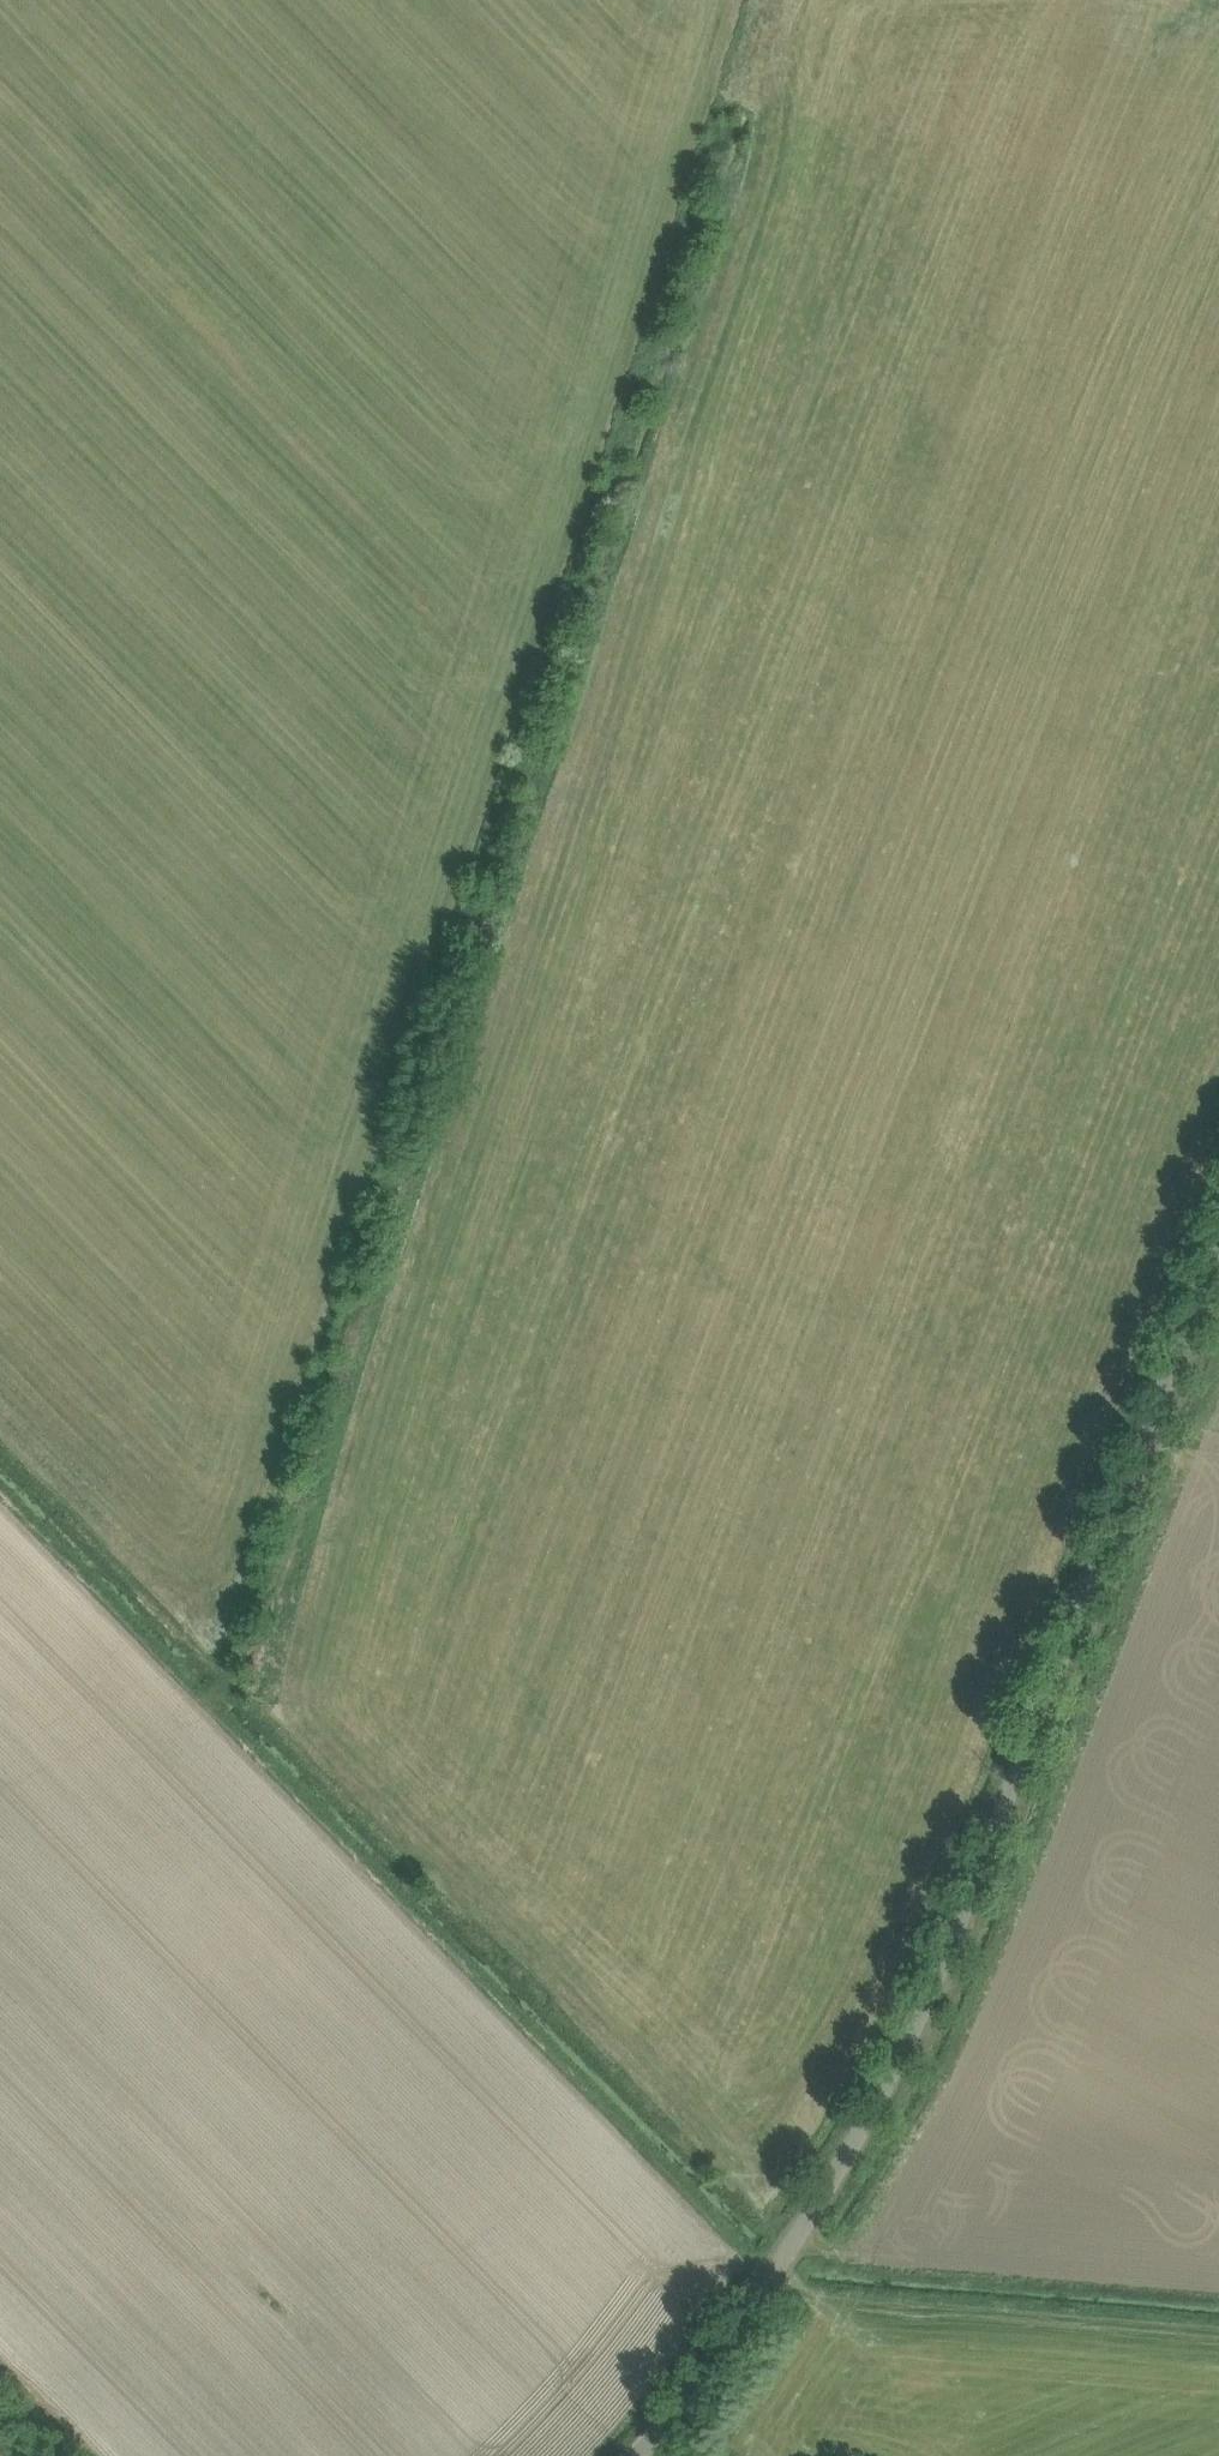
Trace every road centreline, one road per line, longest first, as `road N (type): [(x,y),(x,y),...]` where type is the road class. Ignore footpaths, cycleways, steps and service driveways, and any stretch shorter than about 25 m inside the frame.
road 1 (unclassified): [(627,2455),(804,2238),(943,1981),(1218,1252)]
road 2 (track): [(1218,1805),(1031,1749)]

